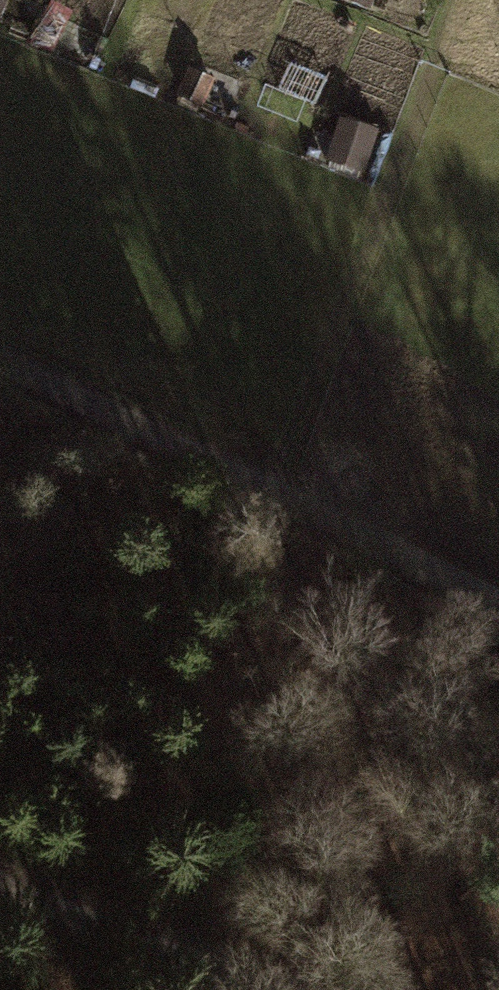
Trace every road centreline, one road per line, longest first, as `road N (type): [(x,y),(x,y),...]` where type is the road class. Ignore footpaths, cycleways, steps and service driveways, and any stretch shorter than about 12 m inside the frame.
road 1 (track): [(498,611),(0,362)]
road 2 (track): [(254,989),(0,892)]

